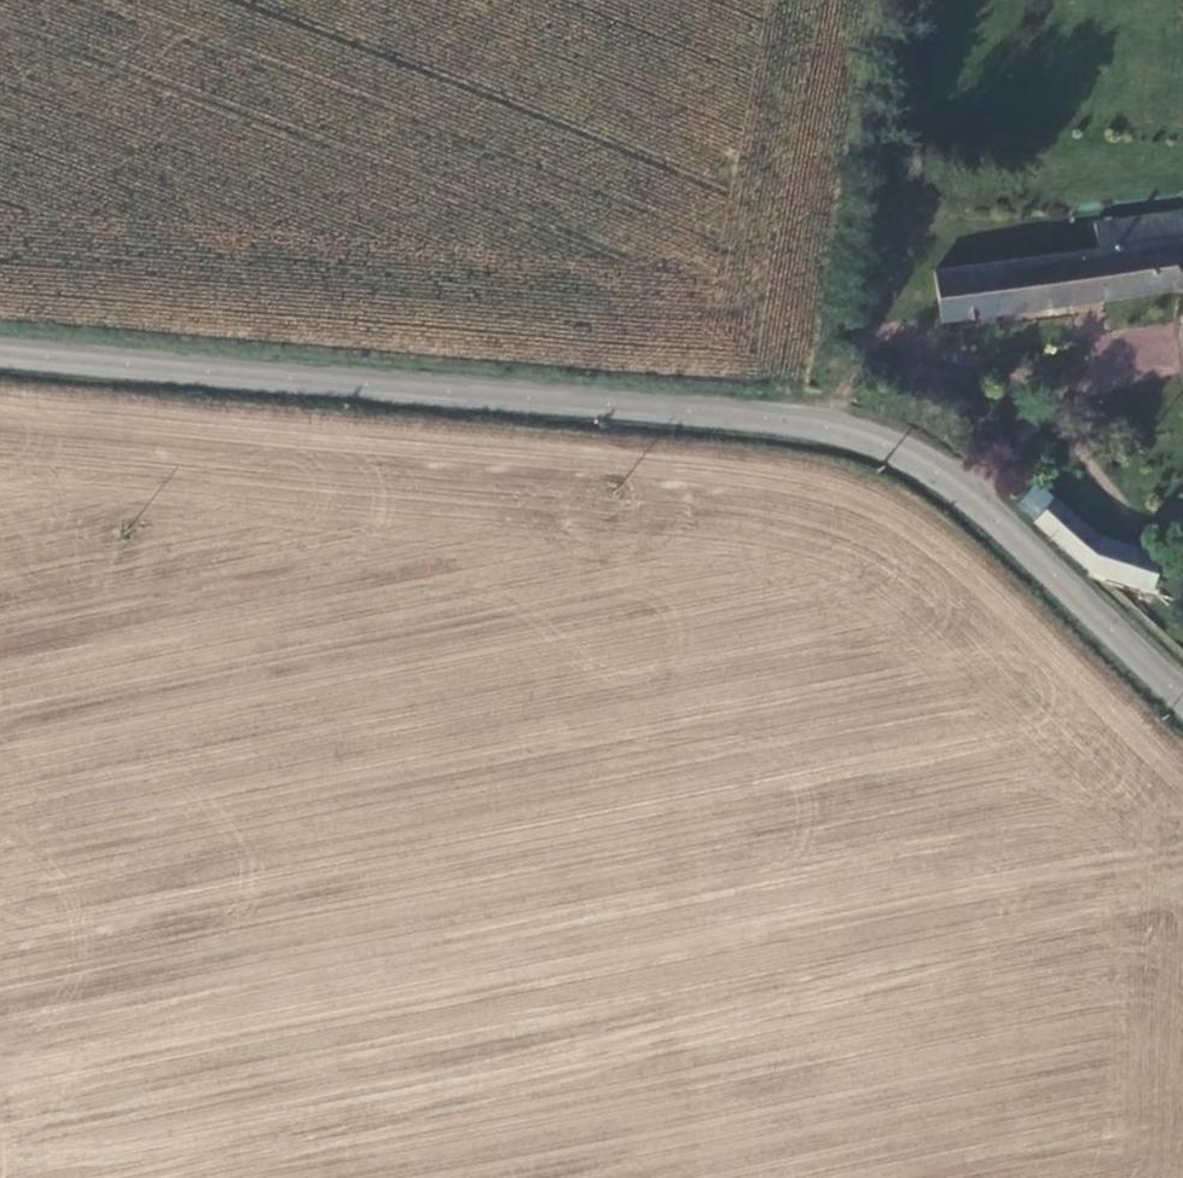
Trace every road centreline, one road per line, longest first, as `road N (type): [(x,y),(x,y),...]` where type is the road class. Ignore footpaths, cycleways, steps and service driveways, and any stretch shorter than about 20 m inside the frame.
road 1 (tertiary): [(1182,697),(975,502),(917,457),(851,431),(0,354)]

